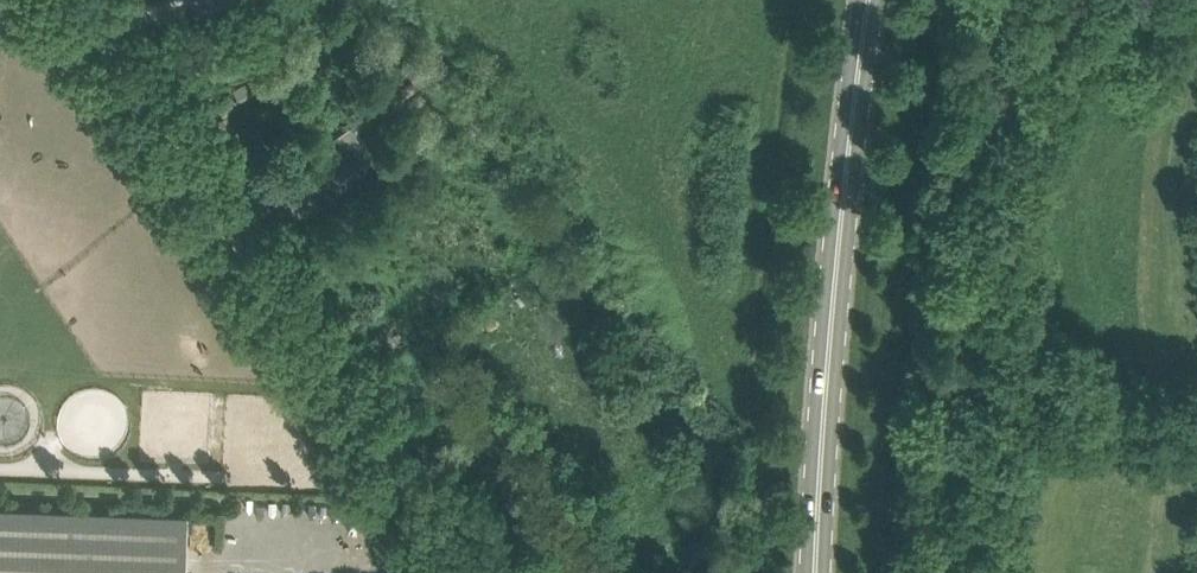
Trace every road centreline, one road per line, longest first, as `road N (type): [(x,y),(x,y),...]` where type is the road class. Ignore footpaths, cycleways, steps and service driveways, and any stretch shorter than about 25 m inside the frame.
road 1 (track): [(93,20),(482,572)]
road 2 (secondary): [(815,572),(835,273),(870,0)]
road 3 (track): [(93,20),(231,0)]

